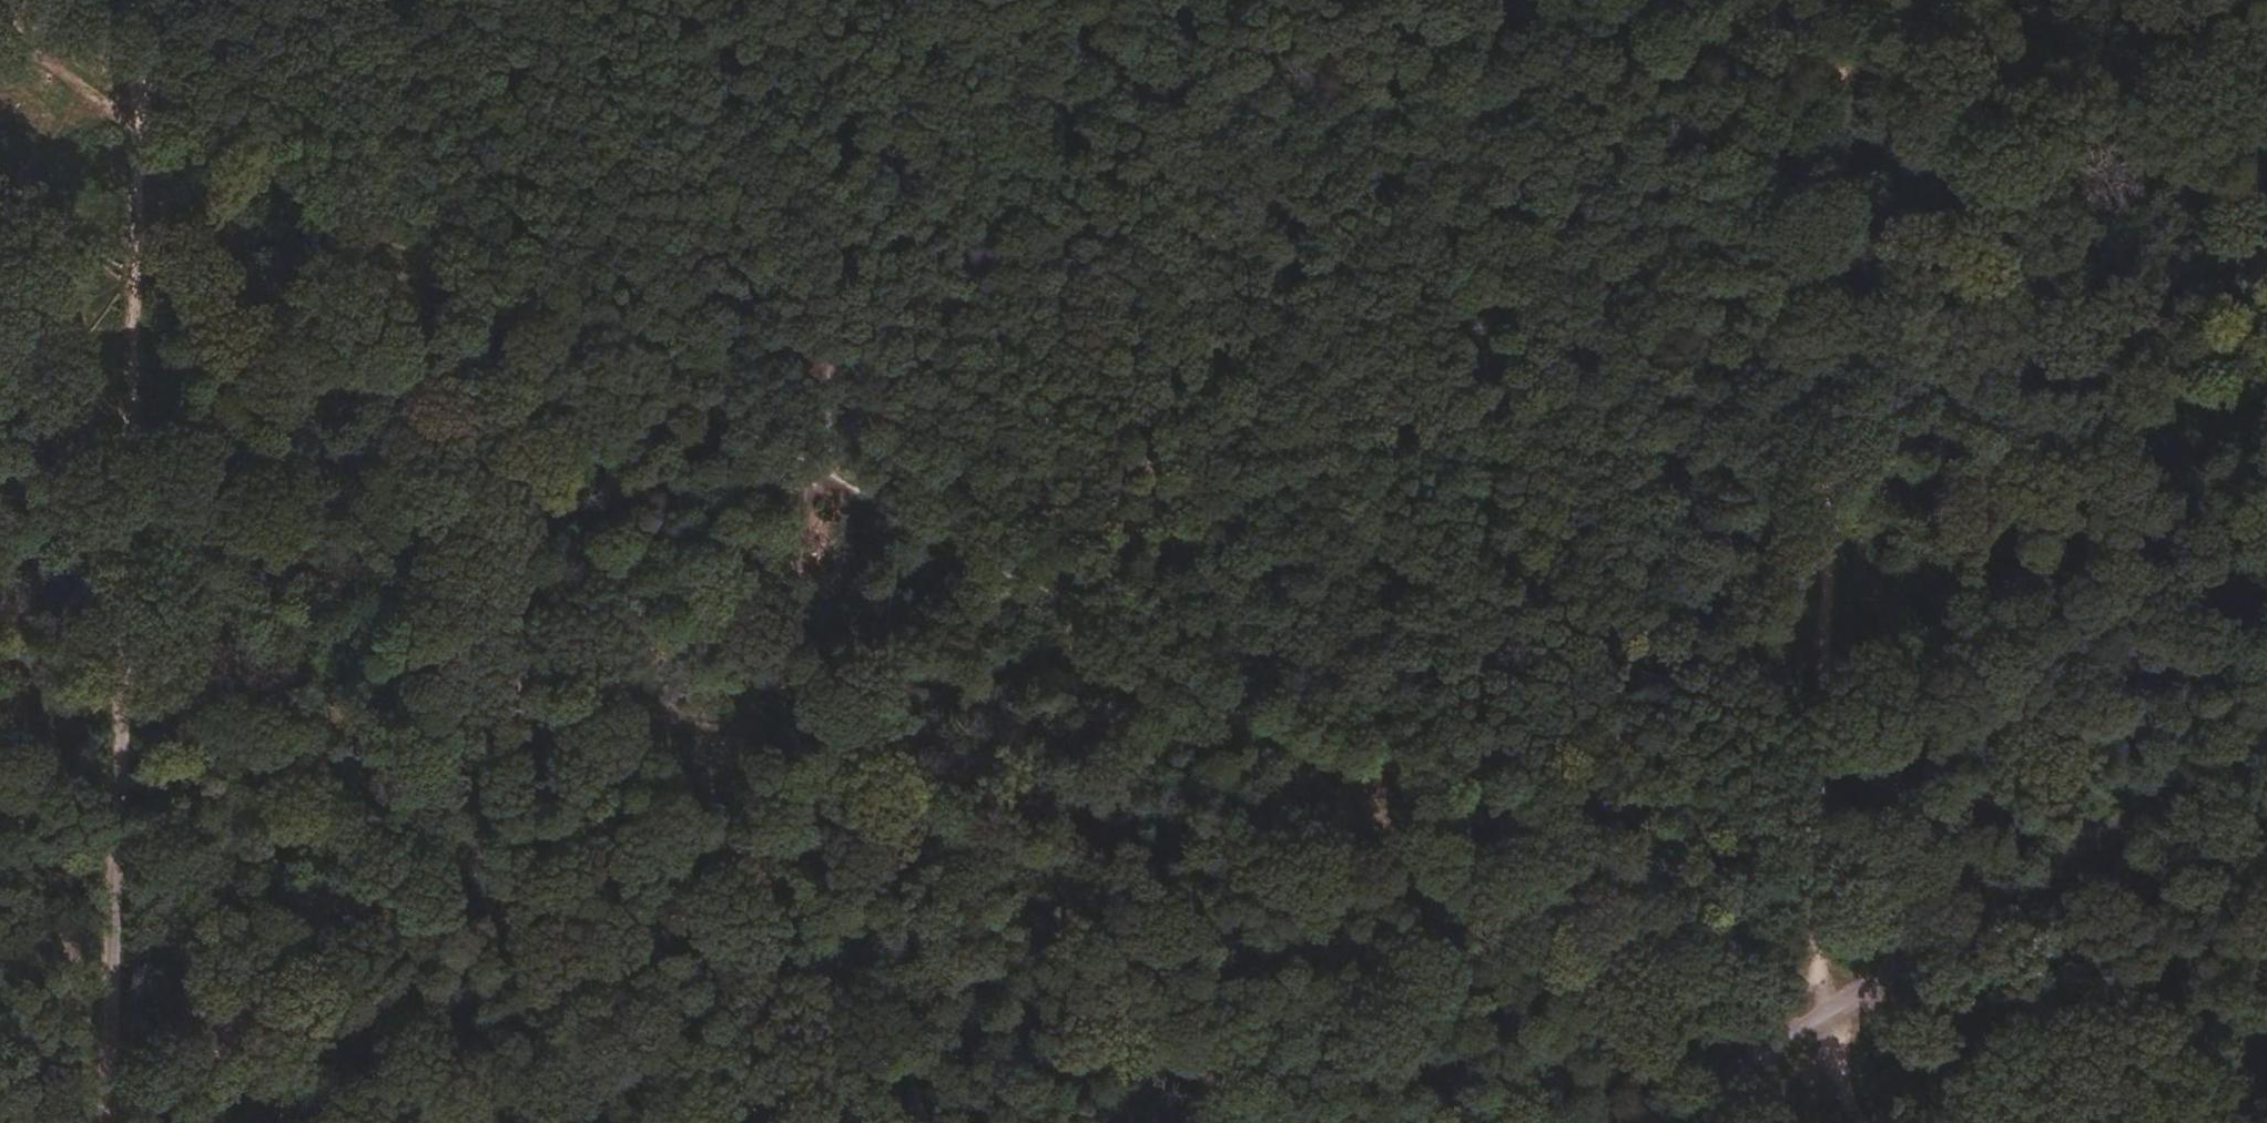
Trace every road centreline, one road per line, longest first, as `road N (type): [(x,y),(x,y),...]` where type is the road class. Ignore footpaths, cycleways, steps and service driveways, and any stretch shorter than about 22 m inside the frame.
road 1 (track): [(1874,1122),(1822,1012),(1810,954),(1843,0)]
road 2 (unclassified): [(142,0),(109,1122)]
road 3 (track): [(2266,727),(1658,1122)]
road 4 (track): [(139,124),(114,114),(82,117),(49,140),(0,199)]

